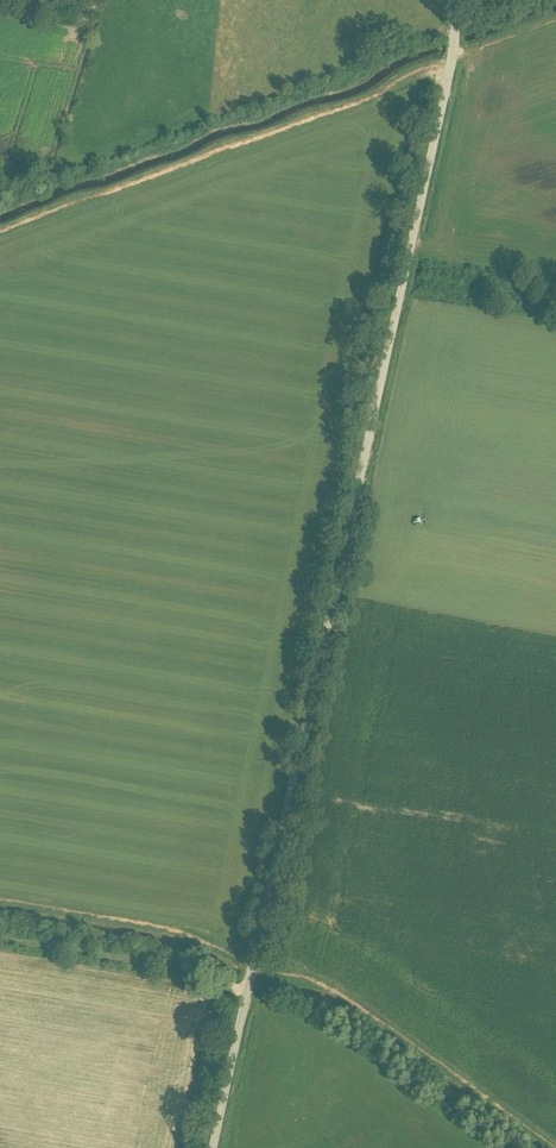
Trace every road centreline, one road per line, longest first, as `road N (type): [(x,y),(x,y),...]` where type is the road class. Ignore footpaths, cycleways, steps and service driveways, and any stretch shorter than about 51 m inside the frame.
road 1 (unclassified): [(214,1147),(467,0)]

